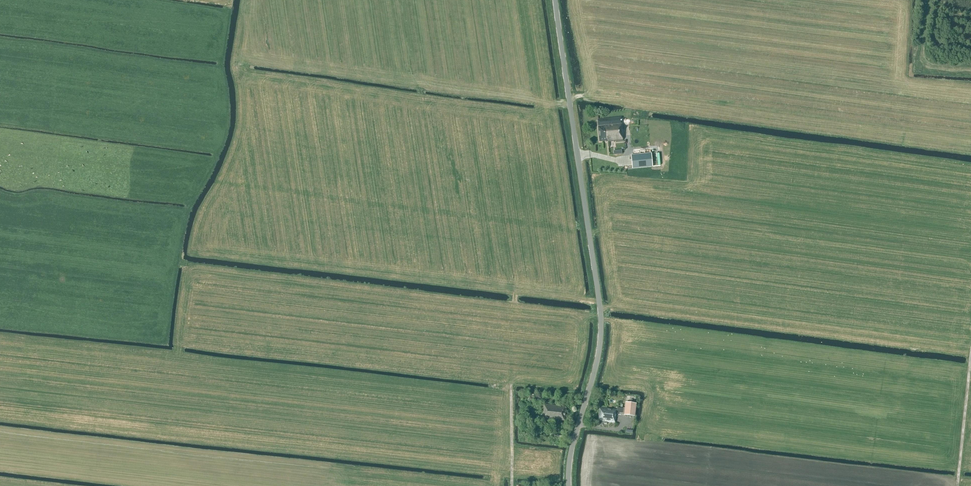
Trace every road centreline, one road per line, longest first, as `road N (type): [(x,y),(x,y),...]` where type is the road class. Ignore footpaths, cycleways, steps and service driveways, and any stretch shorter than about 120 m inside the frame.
road 1 (tertiary): [(567,485),(600,320),(553,0)]

